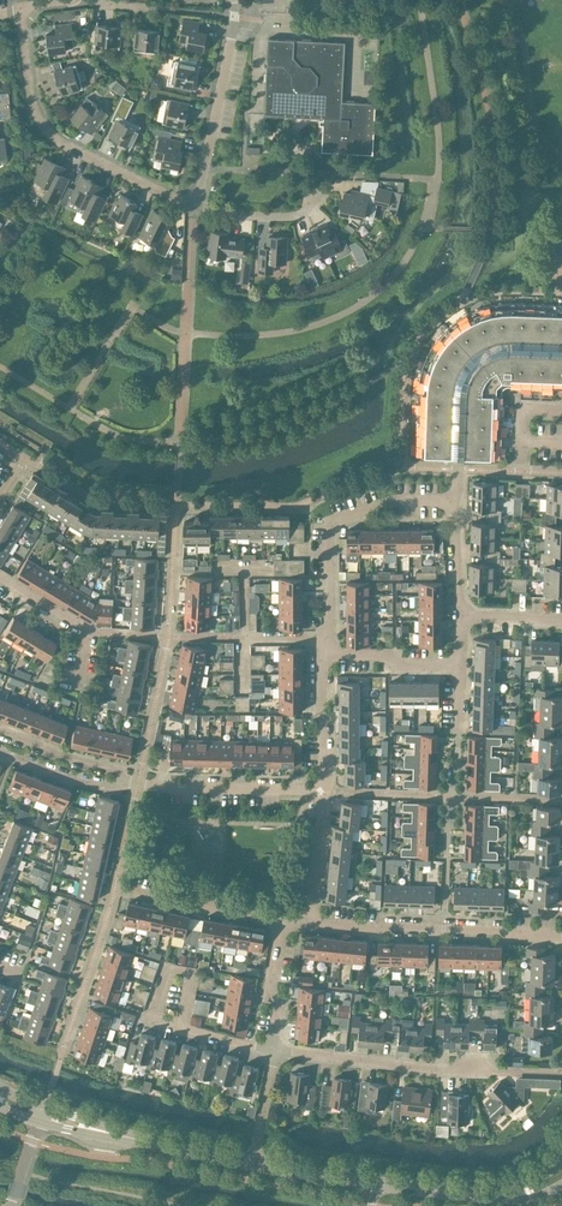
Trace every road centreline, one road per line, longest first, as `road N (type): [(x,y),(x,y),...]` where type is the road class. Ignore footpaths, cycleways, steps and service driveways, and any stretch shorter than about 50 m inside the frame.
road 1 (residential): [(21,10),(29,96),(44,126),(85,155),(192,200)]
road 2 (residential): [(312,922),(561,935)]
road 3 (residential): [(327,638),(333,526),(398,501),(458,502)]
road 4 (residential): [(275,1050),(498,1072)]
road 5 (residential): [(192,200),(233,0)]
road 6 (residential): [(325,790),(122,780)]
road 7 (residential): [(447,829),(459,665)]
road 8 (residential): [(80,686),(90,633),(0,578)]
road 9 (residential): [(282,923),(126,893)]
road 10 (residential): [(192,200),(202,209),(292,214),(318,188)]
road 11 (residential): [(182,1027),(194,972),(169,967),(155,1021)]
road 12 (residential): [(322,654),(459,665)]
road 13 (residential): [(325,790),(322,654)]
road 14 (residential): [(122,780),(117,769),(0,730)]
road 15 (tertiary): [(253,1164),(123,1136)]
road 16 (residential): [(312,922),(325,790)]
road 17 (residential): [(0,754),(98,788),(115,789),(122,780)]
road 18 (residential): [(275,1050),(279,1013),(269,995),(282,923)]
road 19 (tertiary): [(373,1183),(253,1164)]

